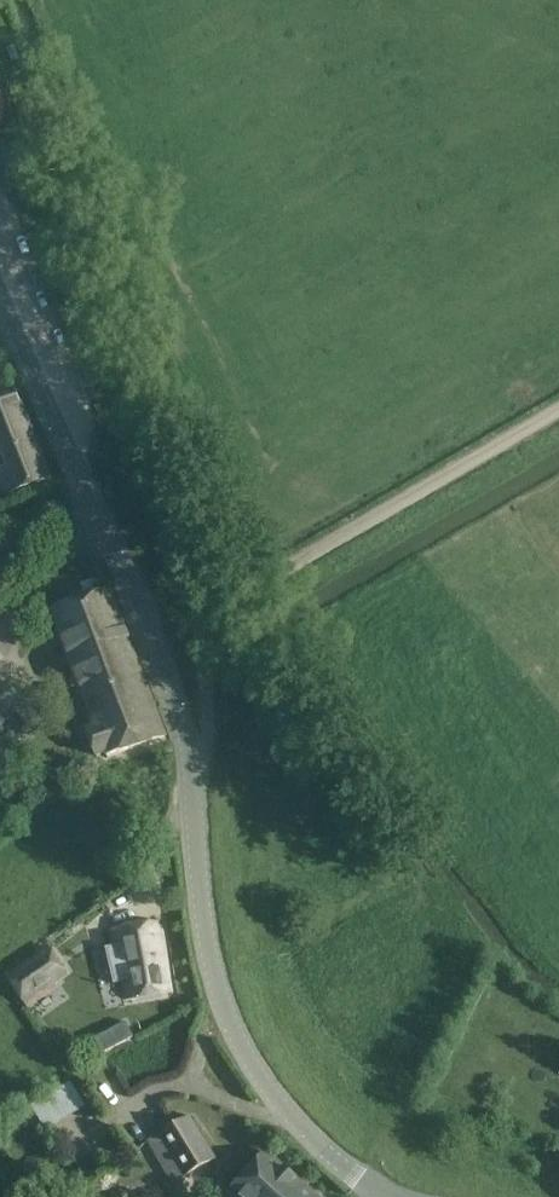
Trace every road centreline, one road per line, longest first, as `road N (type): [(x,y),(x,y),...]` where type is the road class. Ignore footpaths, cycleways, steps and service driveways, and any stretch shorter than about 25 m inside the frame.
road 1 (tertiary): [(390,1196),(318,1143),(274,1097),(242,1045),(215,977),(198,901),(192,767),(146,620),(0,297)]
road 2 (track): [(192,767),(219,685),(217,617),(255,581),(558,394)]

